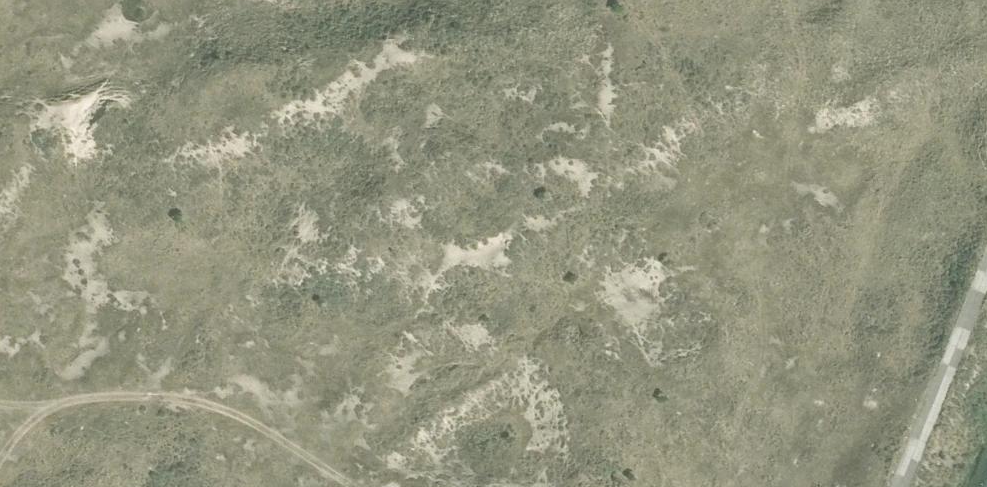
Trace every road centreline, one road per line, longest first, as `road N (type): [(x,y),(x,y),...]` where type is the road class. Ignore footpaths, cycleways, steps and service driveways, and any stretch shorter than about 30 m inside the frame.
road 1 (track): [(0,462),(44,408),(112,395),(182,399),(230,410),(349,486)]
road 2 (track): [(900,486),(986,273)]

